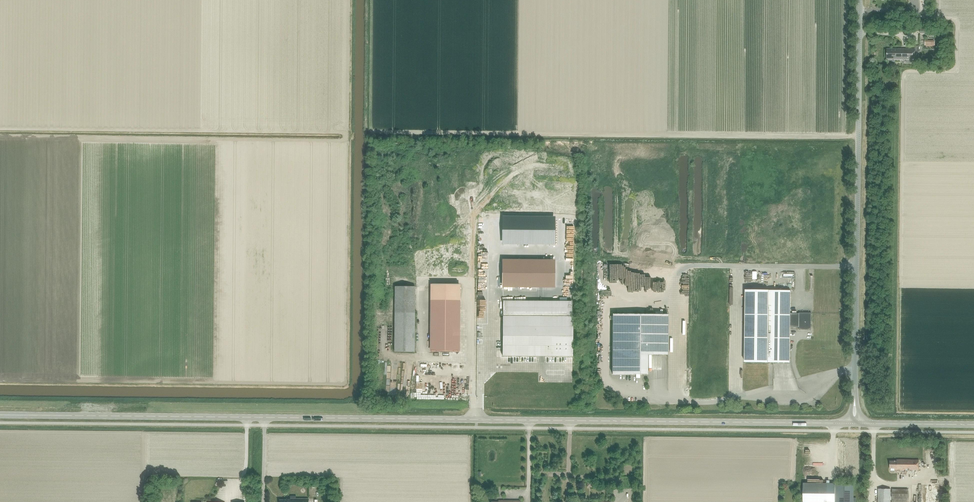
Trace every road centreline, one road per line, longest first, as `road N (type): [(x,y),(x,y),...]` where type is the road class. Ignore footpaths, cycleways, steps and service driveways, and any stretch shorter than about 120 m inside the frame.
road 1 (secondary): [(0,415),(849,423)]
road 2 (unclassified): [(855,398),(860,0)]

